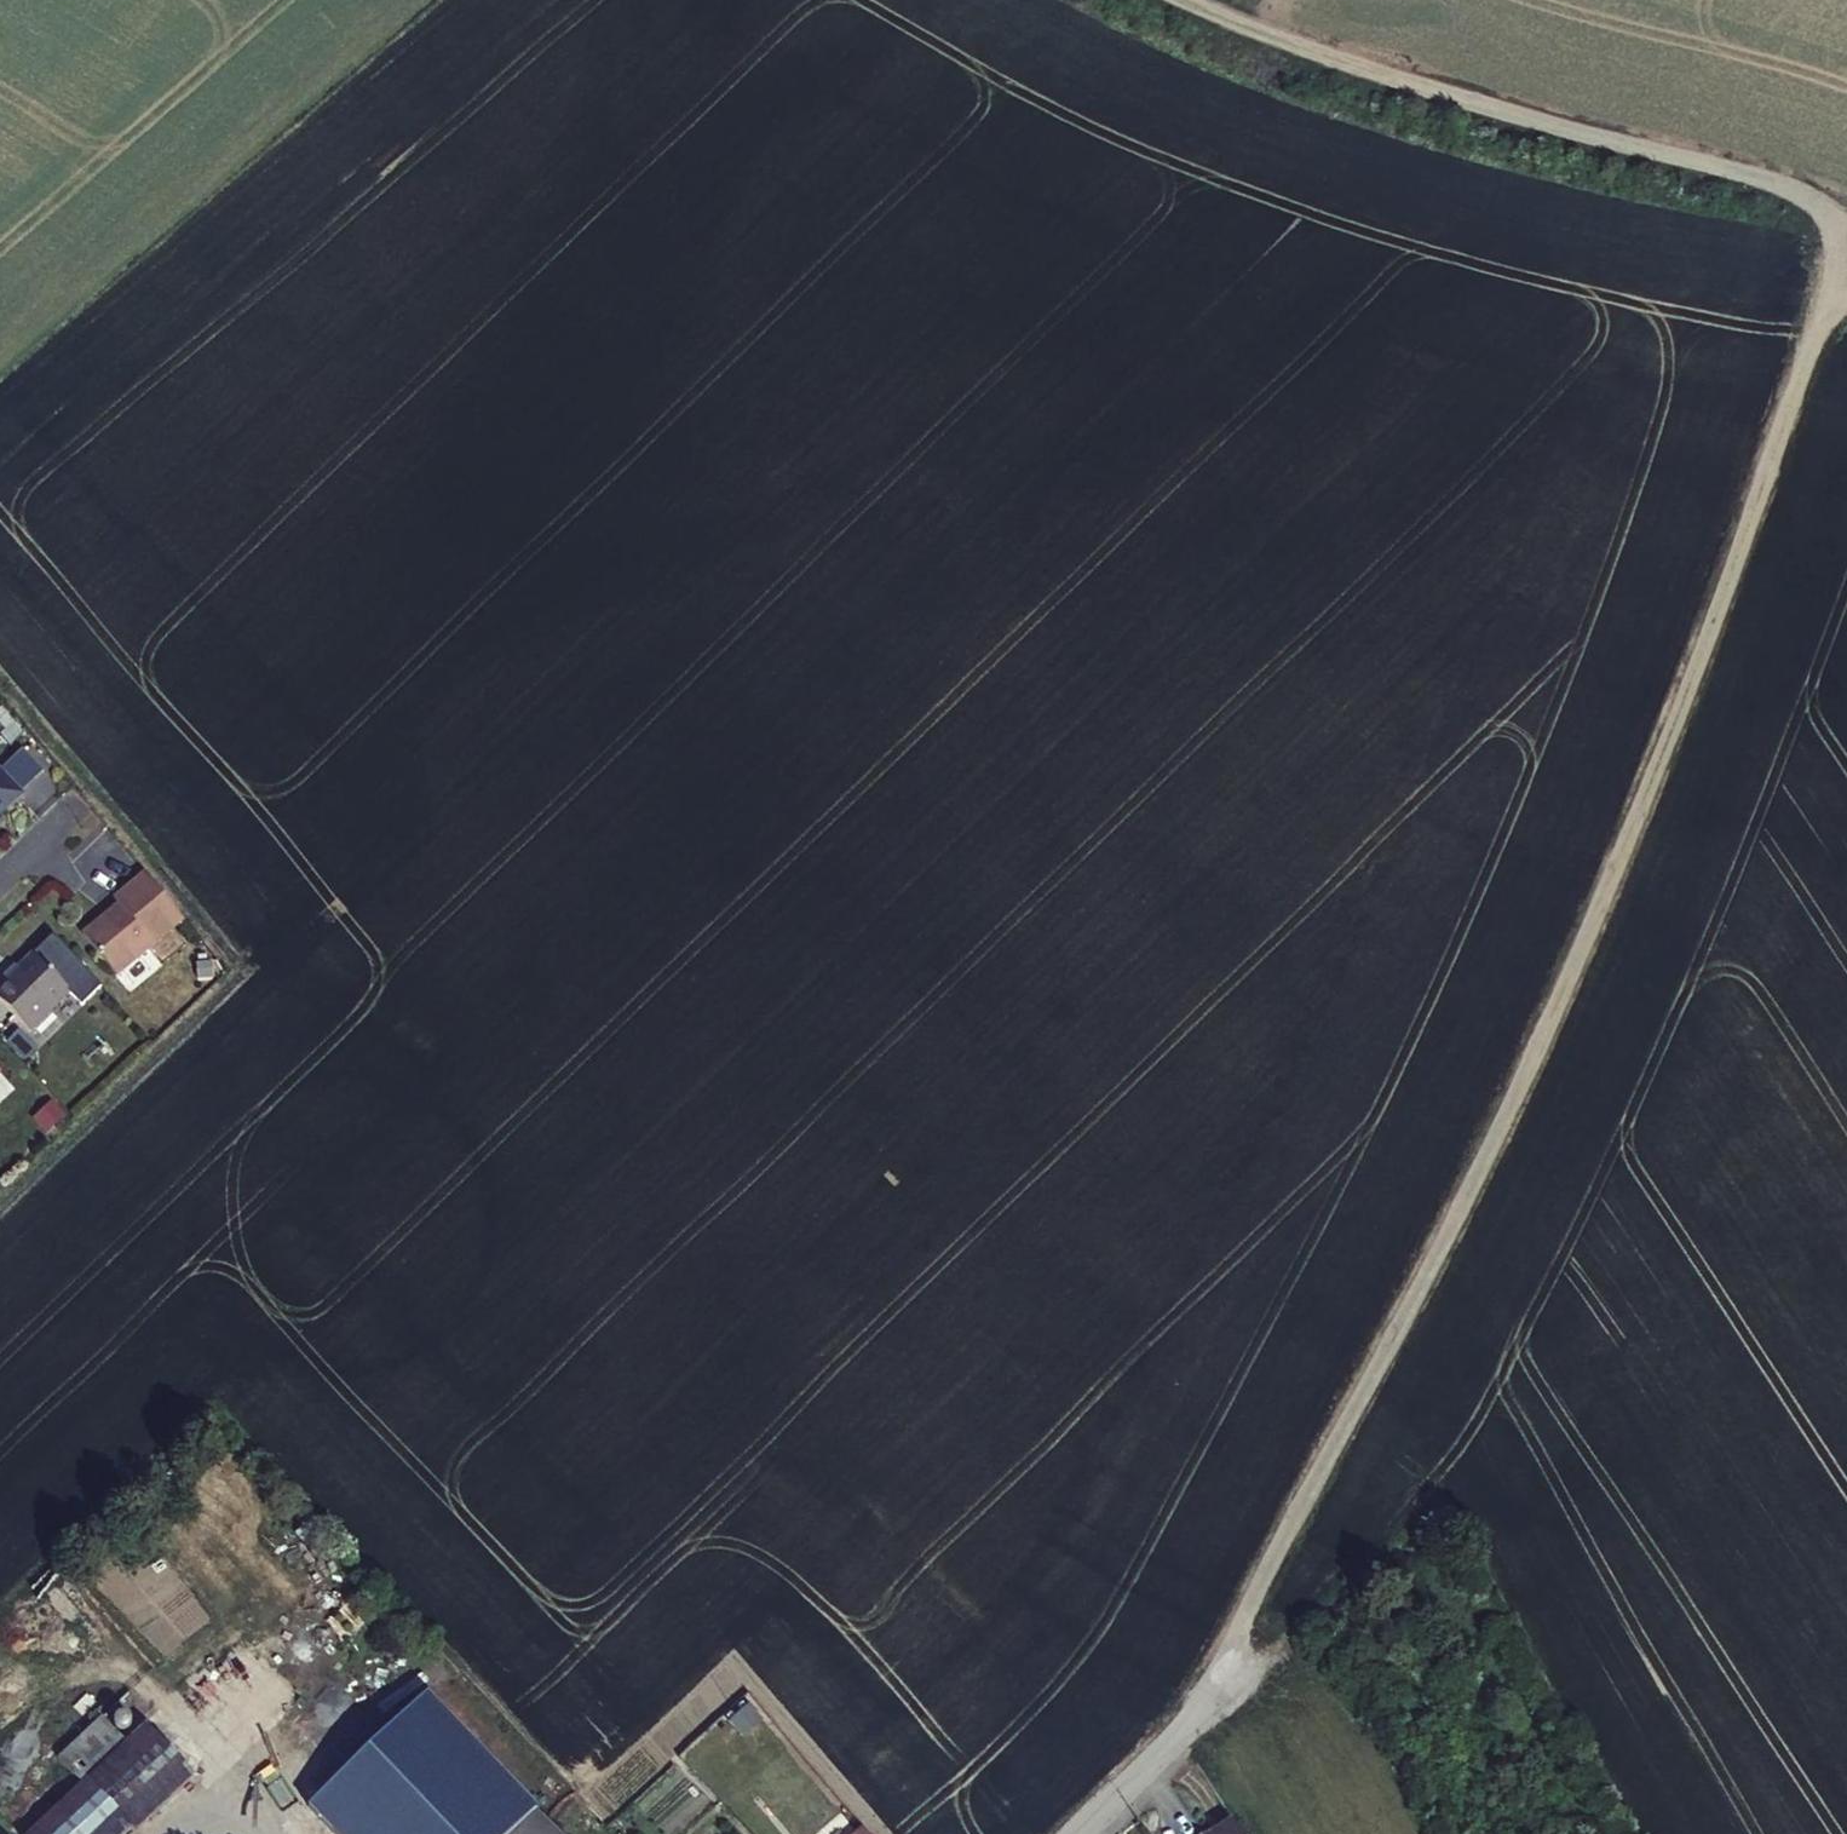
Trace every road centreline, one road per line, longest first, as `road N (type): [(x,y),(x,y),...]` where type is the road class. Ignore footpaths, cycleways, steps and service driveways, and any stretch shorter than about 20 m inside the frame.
road 1 (unclassified): [(1199,1705),(1479,1166),(1740,545),(1815,326),(1846,276)]
road 2 (unclassified): [(1191,0),(1427,88),(1749,172),(1811,199),(1846,247)]
road 3 (residential): [(1079,1833),(1199,1705)]

